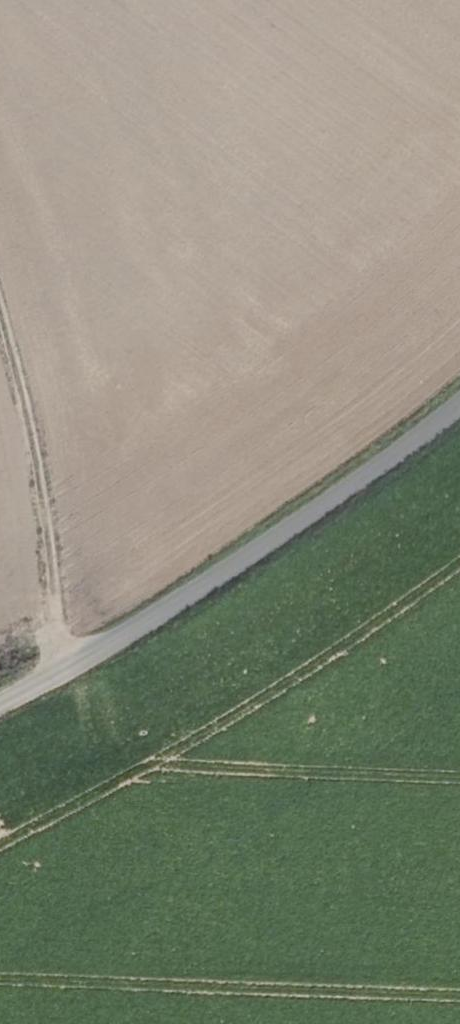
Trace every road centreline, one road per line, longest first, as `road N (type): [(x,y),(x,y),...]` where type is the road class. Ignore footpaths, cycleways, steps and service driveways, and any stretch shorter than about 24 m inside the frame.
road 1 (unclassified): [(0,704),(192,593),(459,403)]
road 2 (track): [(56,675),(59,482),(0,276)]

